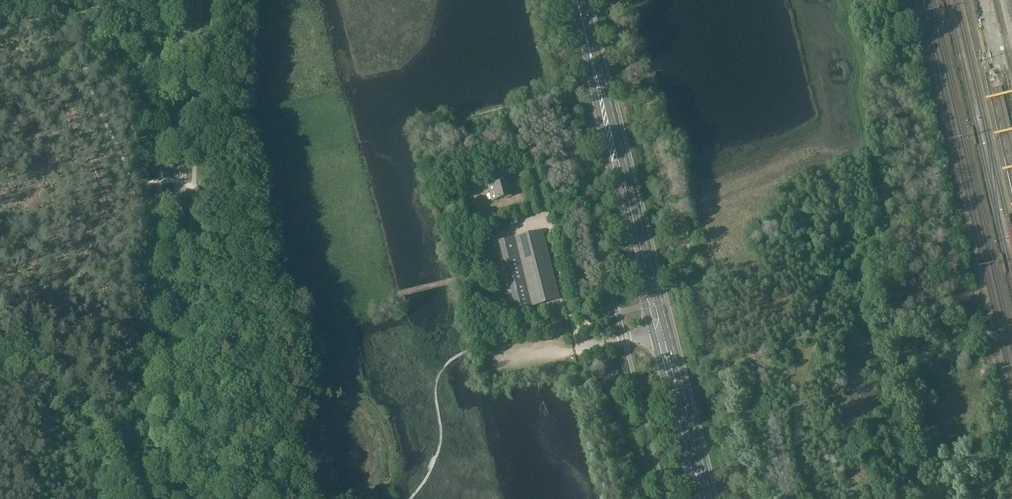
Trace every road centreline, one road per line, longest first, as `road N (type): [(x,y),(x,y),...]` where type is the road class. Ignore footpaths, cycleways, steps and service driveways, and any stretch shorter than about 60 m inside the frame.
road 1 (track): [(819,498),(804,472),(794,400),(832,280),(889,211),(863,110),(866,66),(845,0)]
road 2 (primary): [(702,498),(574,0)]
road 3 (unclassified): [(167,498),(185,0)]
road 4 (track): [(395,294),(467,278),(509,296),(514,312),(526,318)]

